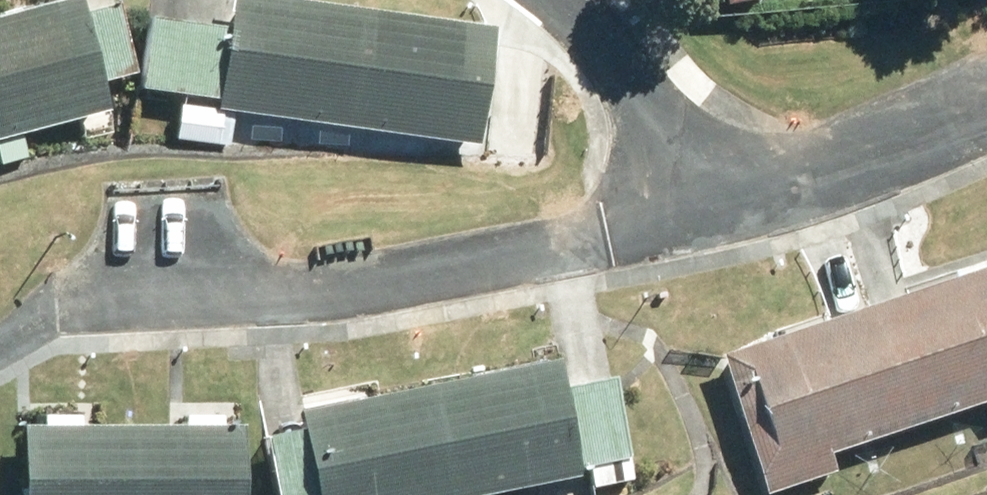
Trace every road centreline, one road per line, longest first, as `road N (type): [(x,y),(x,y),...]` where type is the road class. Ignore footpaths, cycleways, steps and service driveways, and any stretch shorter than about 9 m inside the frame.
road 1 (residential): [(0,316),(384,305),(700,242)]
road 2 (residential): [(700,242),(805,221),(986,139)]
road 3 (residential): [(700,242),(610,61),(543,0)]

